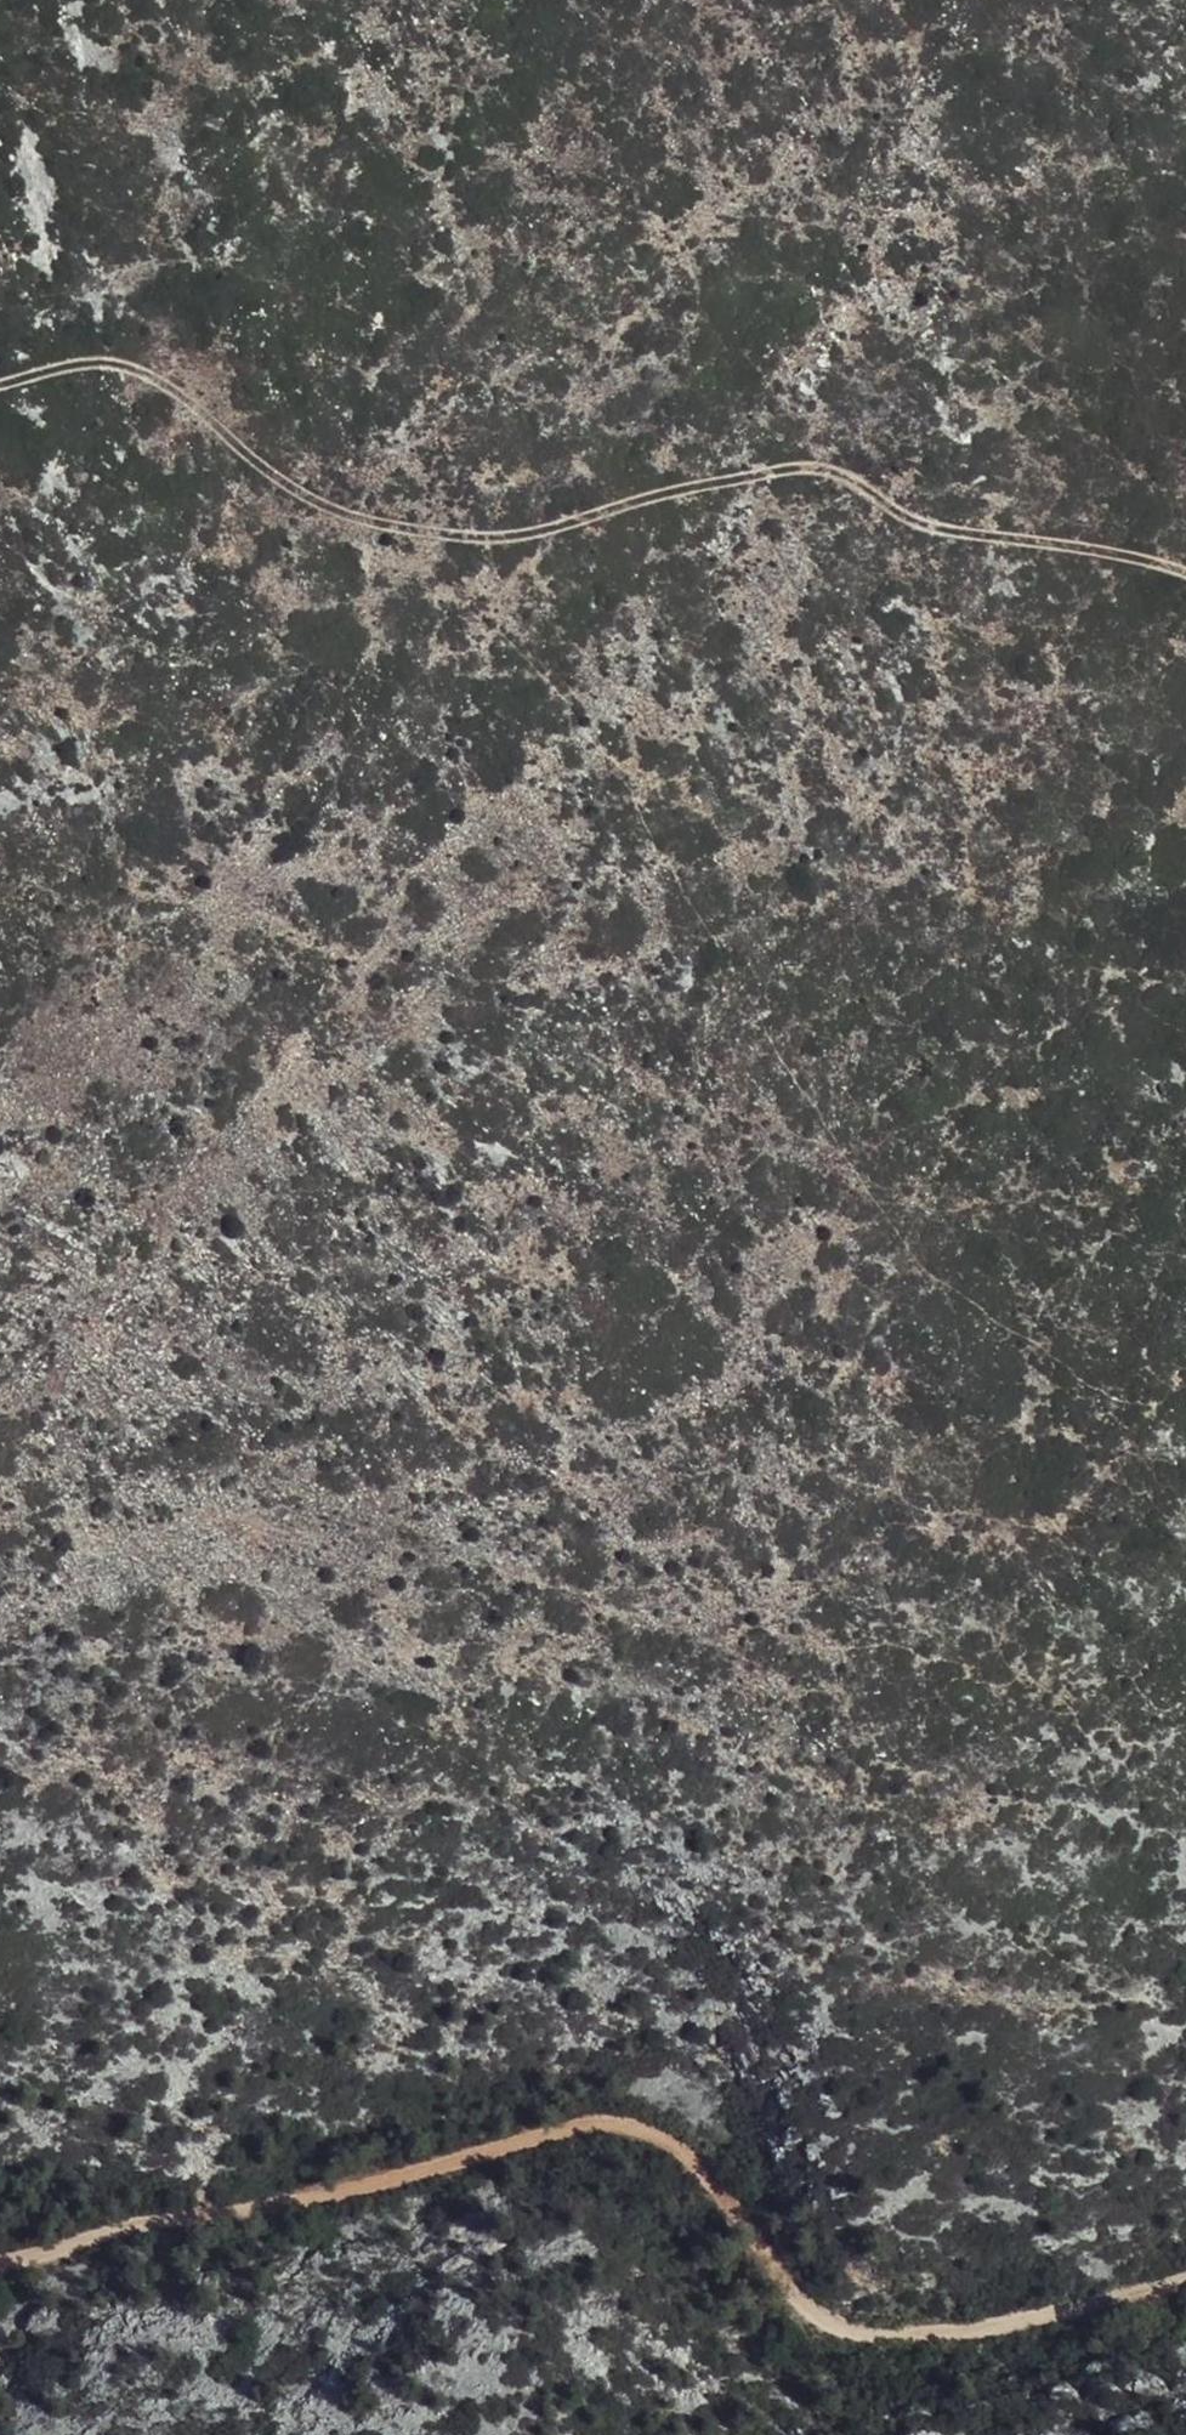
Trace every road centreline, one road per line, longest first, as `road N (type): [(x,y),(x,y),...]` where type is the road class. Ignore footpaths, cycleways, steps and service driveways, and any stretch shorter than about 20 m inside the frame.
road 1 (track): [(0,2262),(154,2223),(303,2202),(600,2123),(640,2127),(678,2143),(709,2171),(808,2312),(848,2334),(909,2338),(979,2330),(1185,2278)]
road 2 (track): [(0,384),(96,364),(143,373),(317,500),(410,529),(516,535),(683,491),(795,472),(838,475),(911,517),(953,531),(1102,550),(1185,571)]

